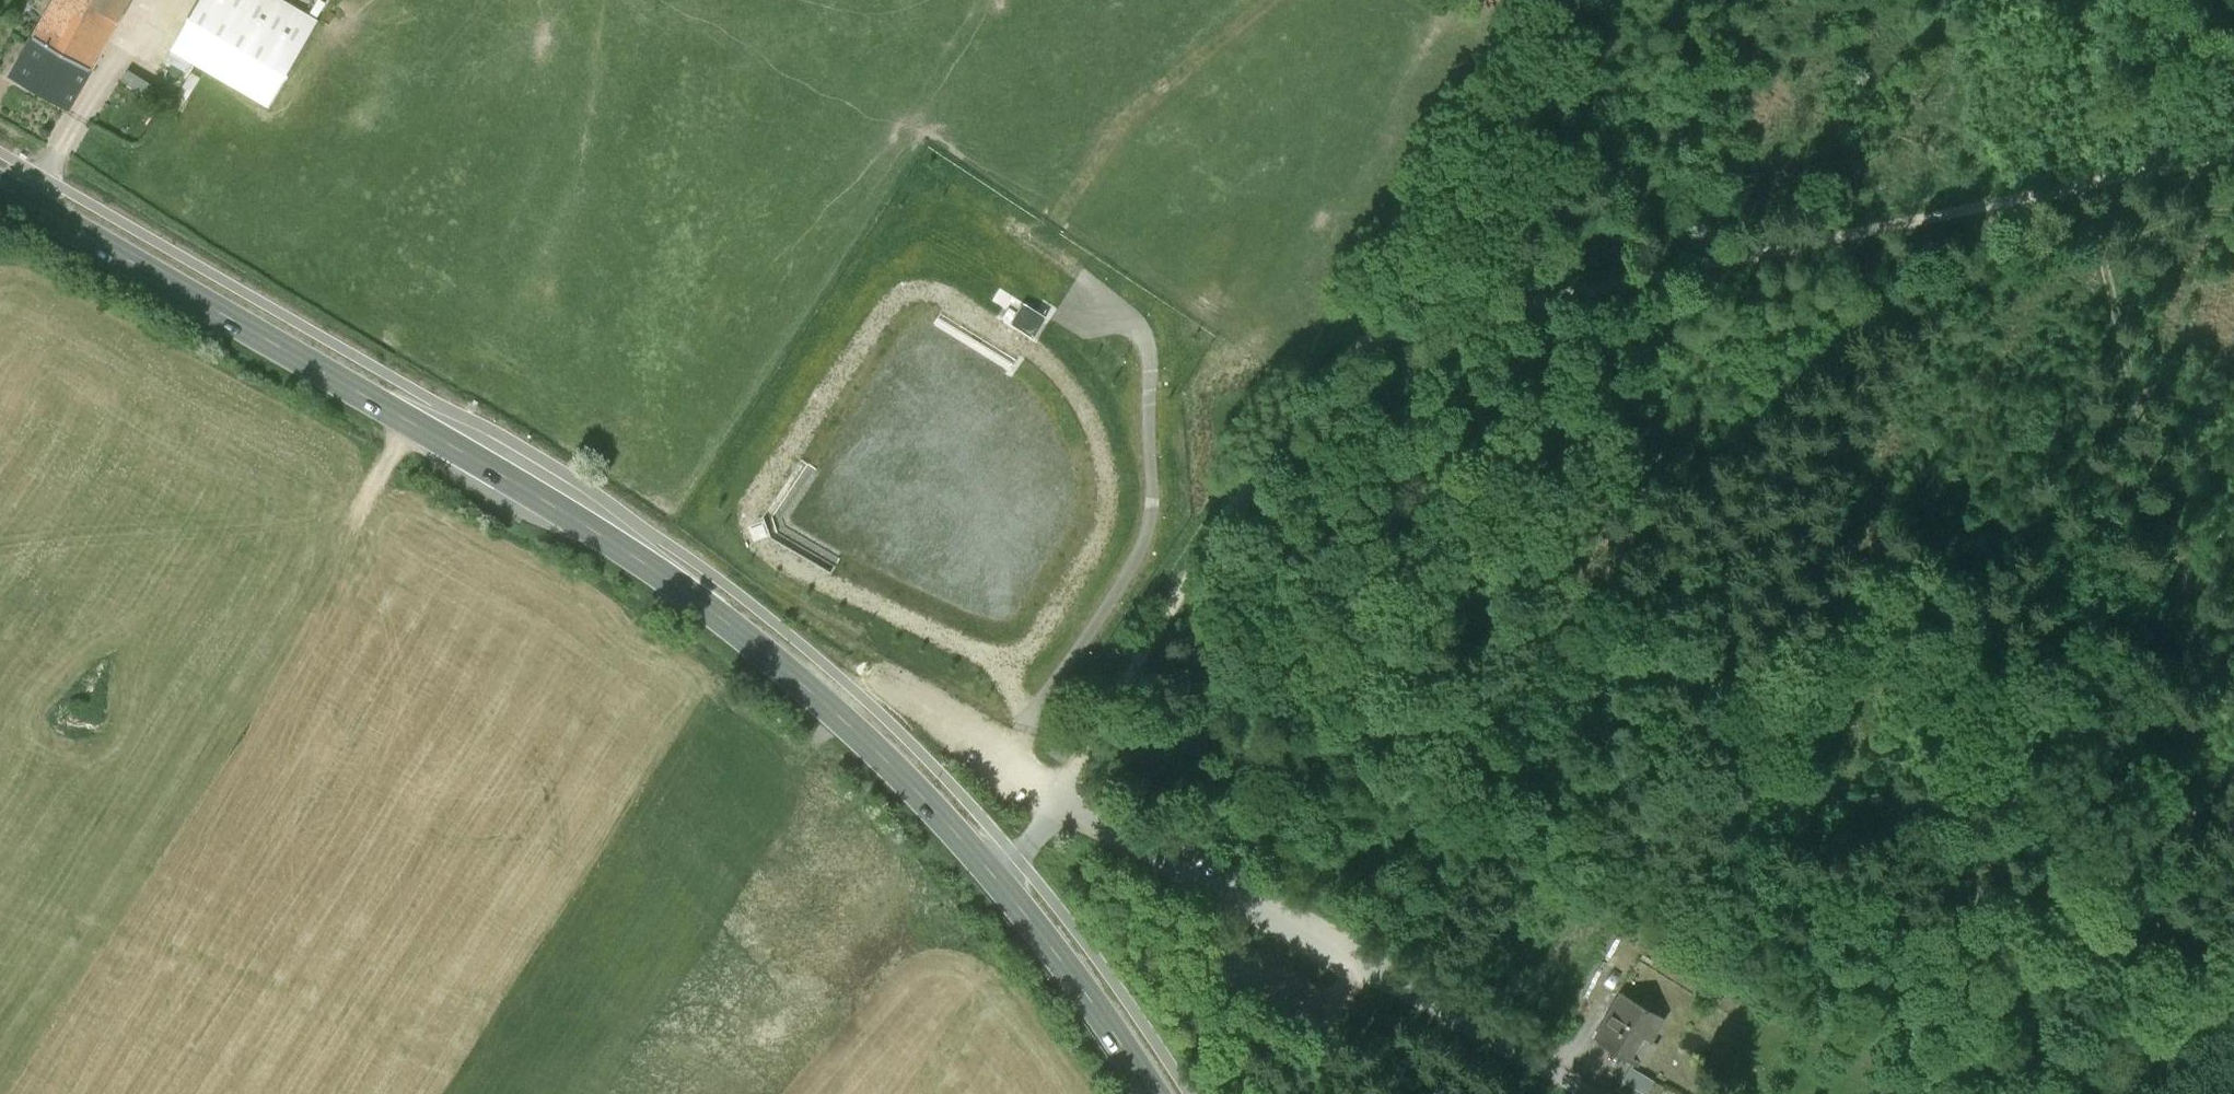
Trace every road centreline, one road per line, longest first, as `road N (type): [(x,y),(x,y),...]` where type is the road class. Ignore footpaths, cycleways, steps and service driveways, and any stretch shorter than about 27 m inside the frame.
road 1 (secondary): [(0,187),(541,498),(653,569),(780,668),(902,776),(999,883),(1151,1093)]
road 2 (track): [(1389,350),(1677,262),(2233,143)]
road 3 (track): [(1053,805),(1306,398),(1389,350)]

